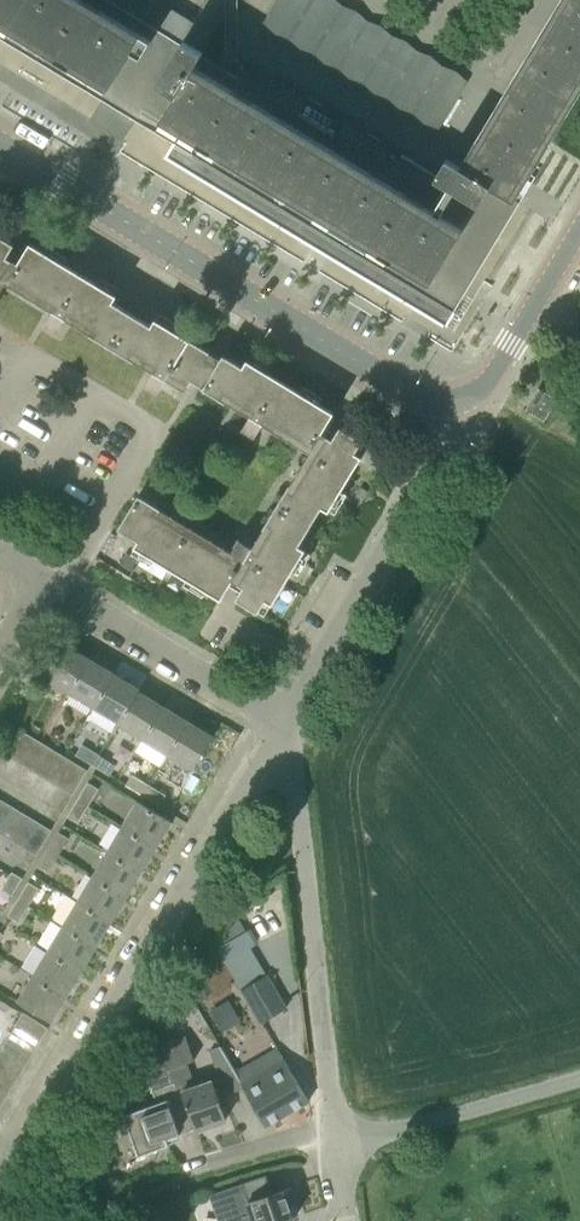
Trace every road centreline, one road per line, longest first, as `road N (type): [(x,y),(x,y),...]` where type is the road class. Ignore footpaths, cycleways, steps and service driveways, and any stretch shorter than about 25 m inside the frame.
road 1 (residential): [(0,1194),(285,729)]
road 2 (tertiary): [(452,405),(409,396),(0,147)]
road 3 (residential): [(337,1139),(294,746),(285,729)]
road 4 (residential): [(285,729),(453,445),(452,405)]
road 5 (residential): [(285,729),(44,582)]
road 6 (residential): [(337,1139),(409,1128),(579,1079)]
road 7 (residential): [(134,1193),(283,1145),(337,1139)]
road 8 (tertiary): [(533,311),(485,390),(452,405)]

